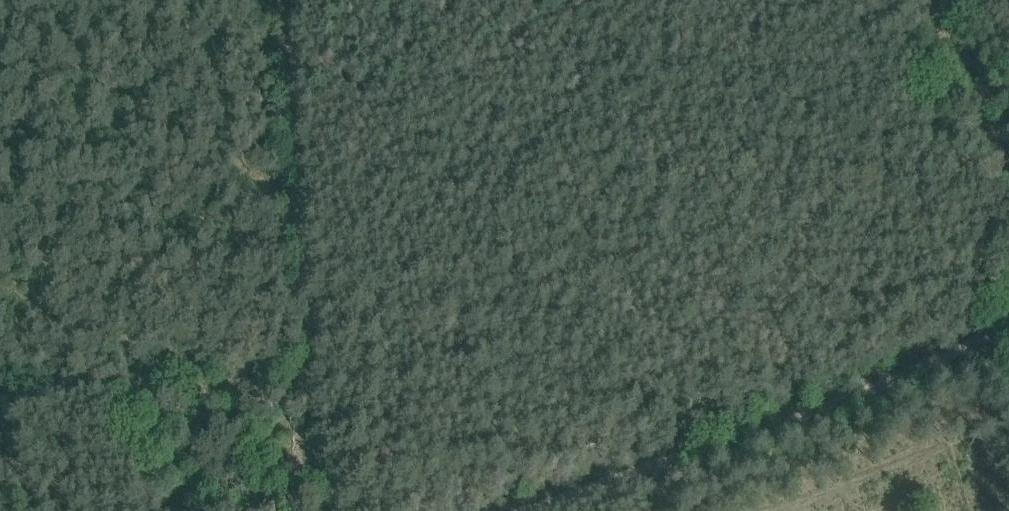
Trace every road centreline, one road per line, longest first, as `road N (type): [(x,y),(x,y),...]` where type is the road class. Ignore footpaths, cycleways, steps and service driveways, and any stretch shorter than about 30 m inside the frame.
road 1 (track): [(524,510),(1008,329)]
road 2 (track): [(284,0),(310,390)]
road 3 (track): [(310,390),(121,385),(0,405)]
road 4 (track): [(1008,185),(932,0)]
road 5 (track): [(310,390),(318,510)]

